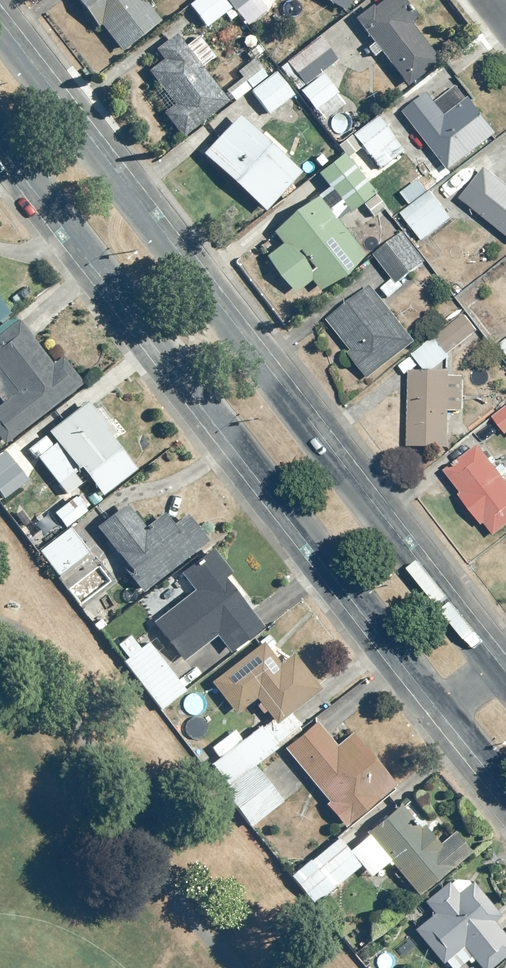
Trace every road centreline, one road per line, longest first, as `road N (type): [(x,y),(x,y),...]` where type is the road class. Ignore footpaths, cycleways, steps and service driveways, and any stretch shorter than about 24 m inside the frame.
road 1 (secondary): [(0,41),(489,676)]
road 2 (secondary): [(445,708),(0,130)]

